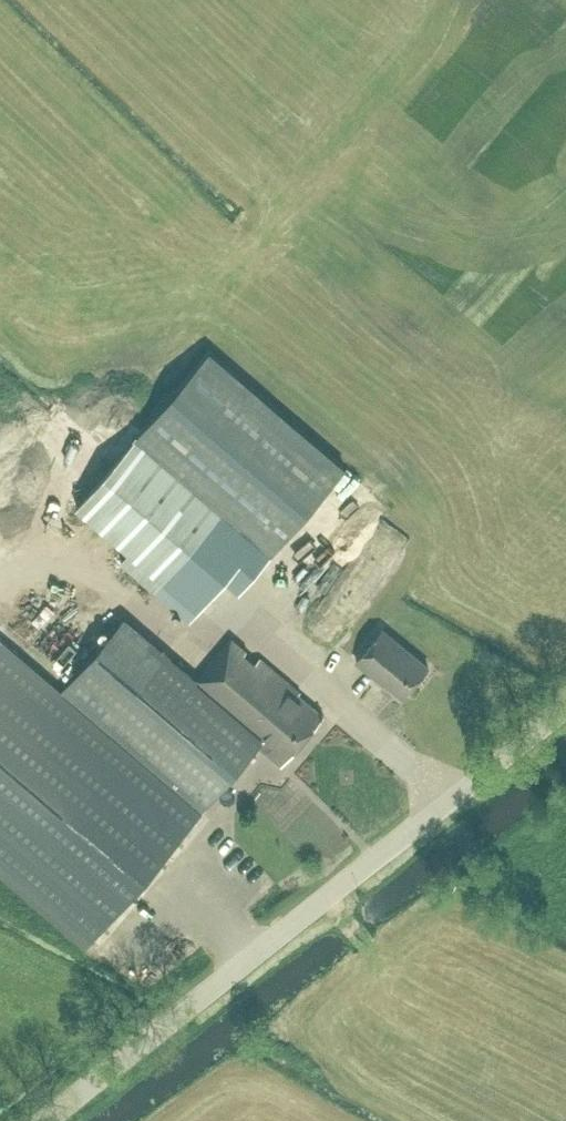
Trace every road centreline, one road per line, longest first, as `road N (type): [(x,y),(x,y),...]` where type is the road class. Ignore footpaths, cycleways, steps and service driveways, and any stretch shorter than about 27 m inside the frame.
road 1 (unclassified): [(40,1120),(565,703)]

